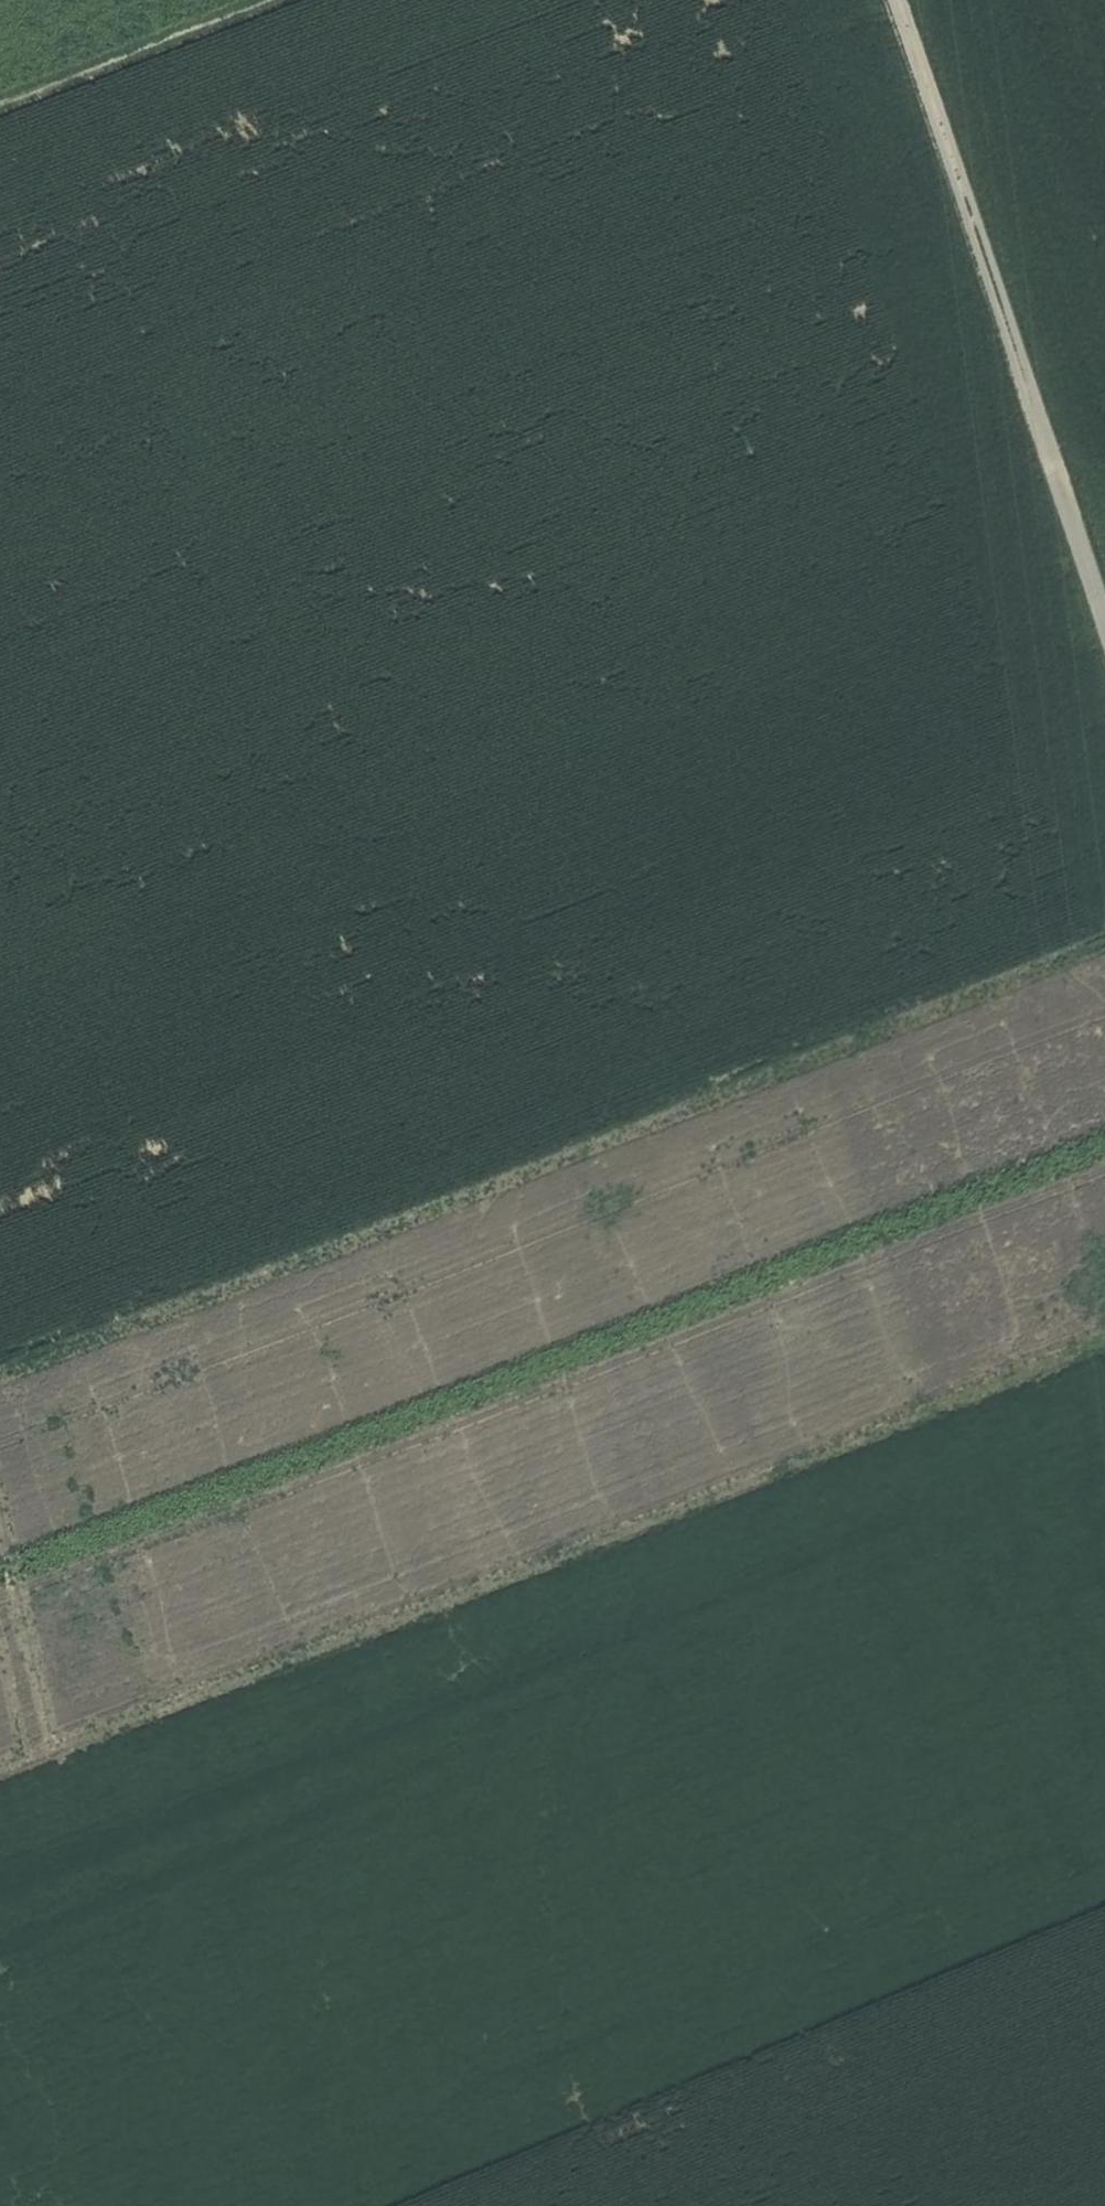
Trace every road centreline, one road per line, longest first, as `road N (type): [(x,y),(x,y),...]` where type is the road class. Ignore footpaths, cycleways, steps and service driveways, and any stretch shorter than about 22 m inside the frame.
road 1 (track): [(897,0),(1104,617)]
road 2 (track): [(0,109),(267,0)]

